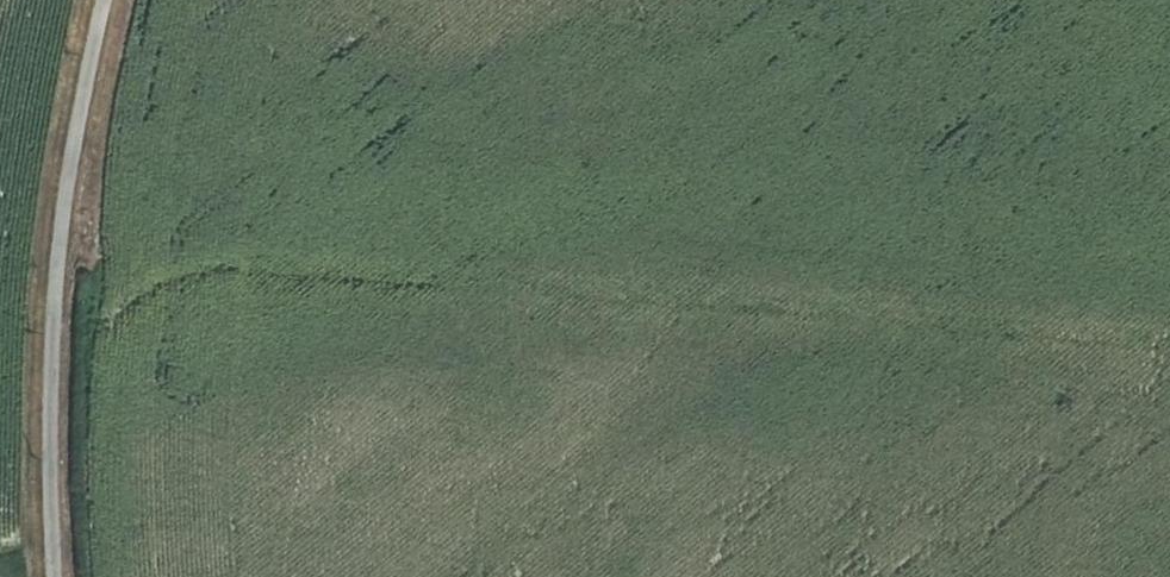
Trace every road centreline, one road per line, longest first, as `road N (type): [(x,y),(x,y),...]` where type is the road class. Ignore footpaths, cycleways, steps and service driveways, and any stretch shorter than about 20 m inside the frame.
road 1 (unclassified): [(47,576),(41,469),(56,213),(105,0)]

